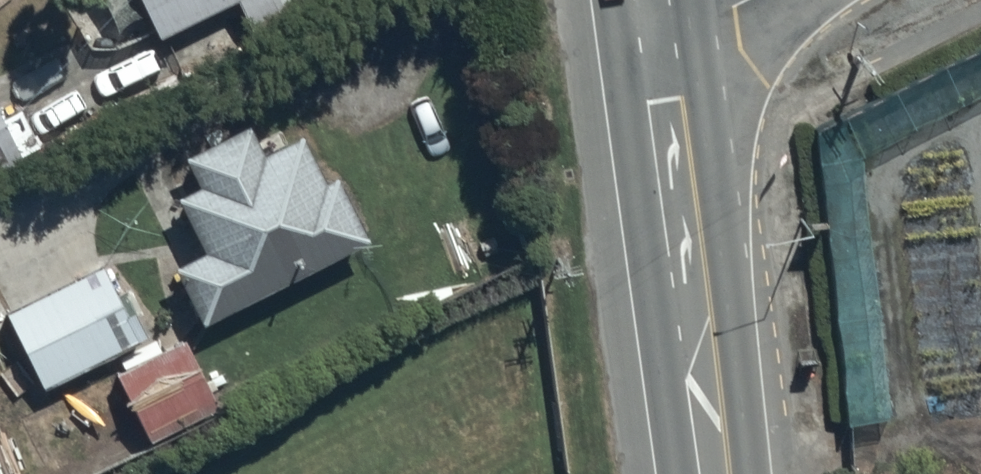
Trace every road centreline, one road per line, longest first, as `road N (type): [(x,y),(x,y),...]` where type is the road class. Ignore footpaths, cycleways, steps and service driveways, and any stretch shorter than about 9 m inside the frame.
road 1 (secondary): [(704,473),(645,47)]

